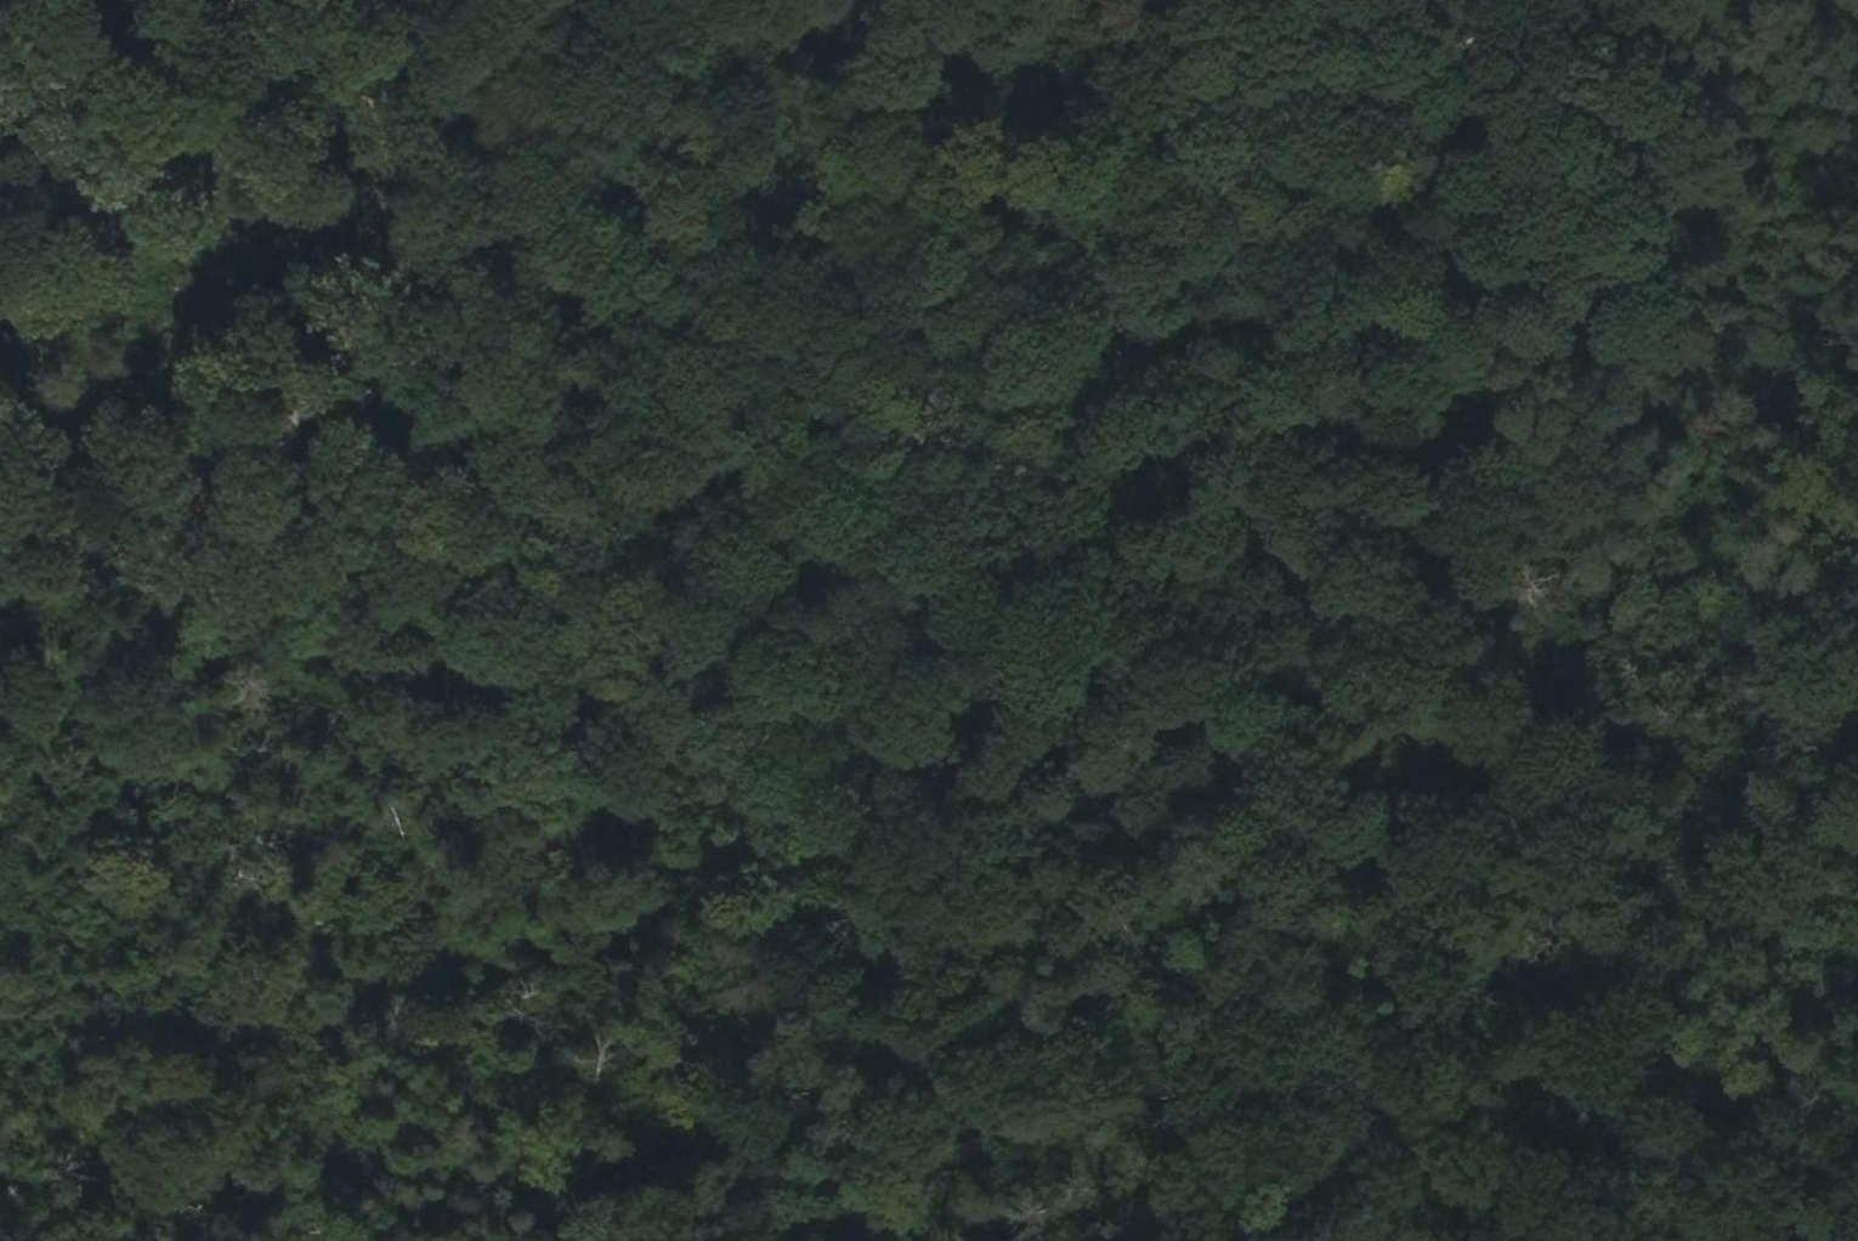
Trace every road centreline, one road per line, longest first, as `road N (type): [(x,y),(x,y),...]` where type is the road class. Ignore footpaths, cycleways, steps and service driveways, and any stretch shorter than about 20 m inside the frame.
road 1 (track): [(1574,0),(440,531),(340,565),(206,543),(0,628)]

